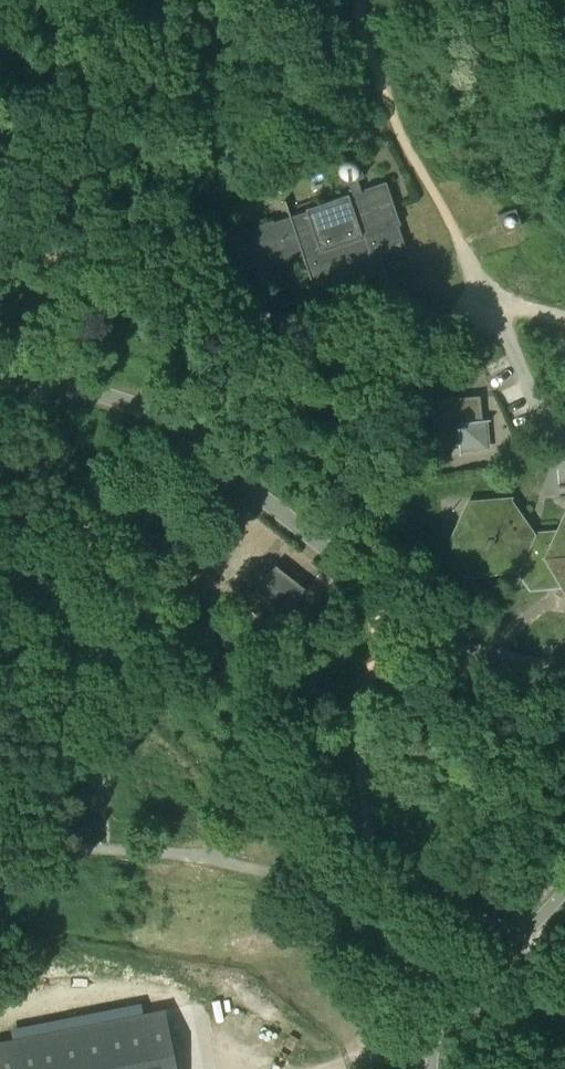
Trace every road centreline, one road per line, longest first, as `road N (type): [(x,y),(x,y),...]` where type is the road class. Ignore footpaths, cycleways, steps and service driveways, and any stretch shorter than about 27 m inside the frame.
road 1 (unclassified): [(564,670),(434,631),(164,422)]
road 2 (track): [(330,1068),(443,1021),(426,996),(397,901)]
road 3 (unclassified): [(432,1068),(443,1021),(564,896)]
road 4 (track): [(215,860),(323,741),(368,703)]
road 5 (track): [(0,848),(215,860)]
road 6 (track): [(397,901),(360,776),(368,703)]
road 7 (track): [(215,860),(397,901)]
road 8 (unclassified): [(16,378),(96,391),(164,422)]
road 9 (track): [(397,901),(531,936)]

